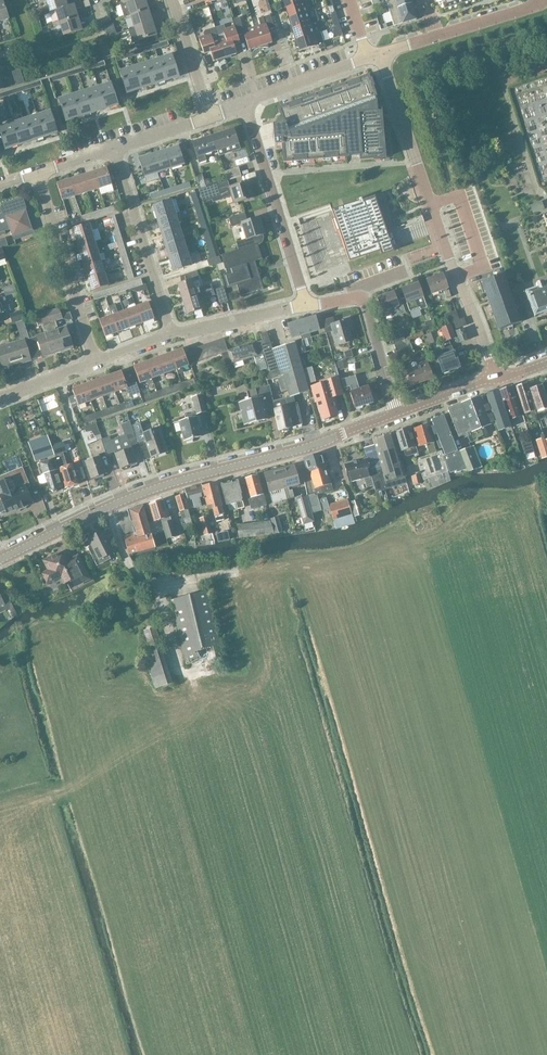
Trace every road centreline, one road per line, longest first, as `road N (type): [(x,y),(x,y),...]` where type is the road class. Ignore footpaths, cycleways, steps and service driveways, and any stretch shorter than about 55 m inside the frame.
road 1 (tertiary): [(0,559),(130,498),(397,413)]
road 2 (residential): [(499,380),(450,263),(380,55)]
road 3 (residential): [(305,305),(243,104)]
road 4 (residential): [(95,361),(37,173)]
road 5 (residential): [(170,334),(113,147)]
road 6 (residential): [(397,413),(363,301),(305,305)]
road 7 (residential): [(380,55),(546,0)]
road 8 (residential): [(170,334),(305,305)]
road 9 (residential): [(243,104),(369,57)]
road 10 (residential): [(209,117),(173,0)]

